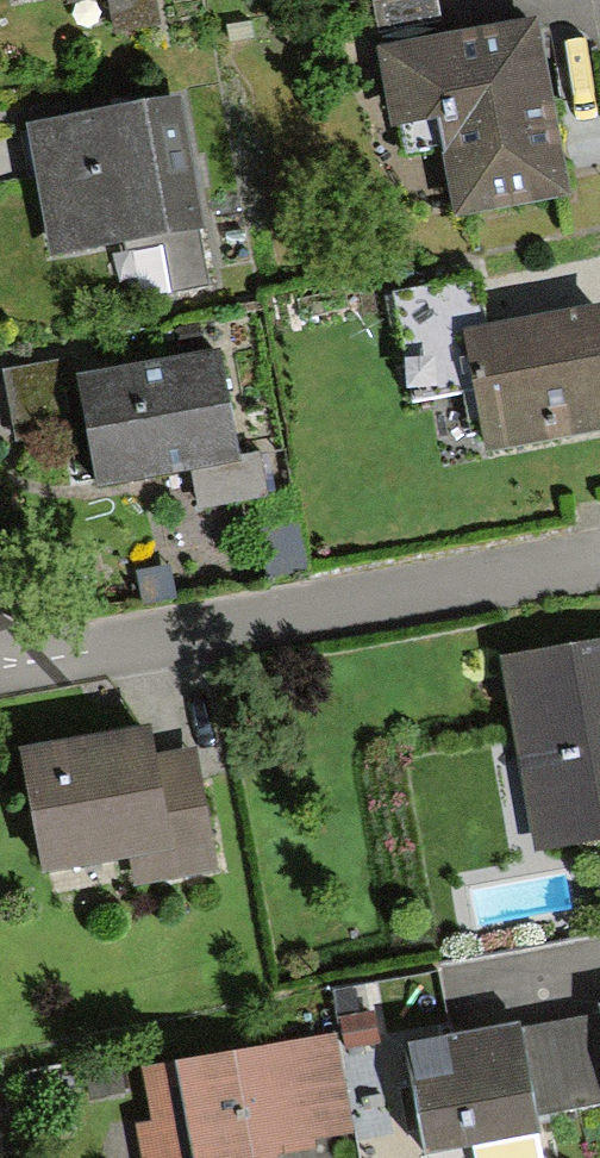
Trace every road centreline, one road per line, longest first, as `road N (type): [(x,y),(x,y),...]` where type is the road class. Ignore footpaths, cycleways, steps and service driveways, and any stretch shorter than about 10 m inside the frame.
road 1 (residential): [(599,558),(0,666)]

